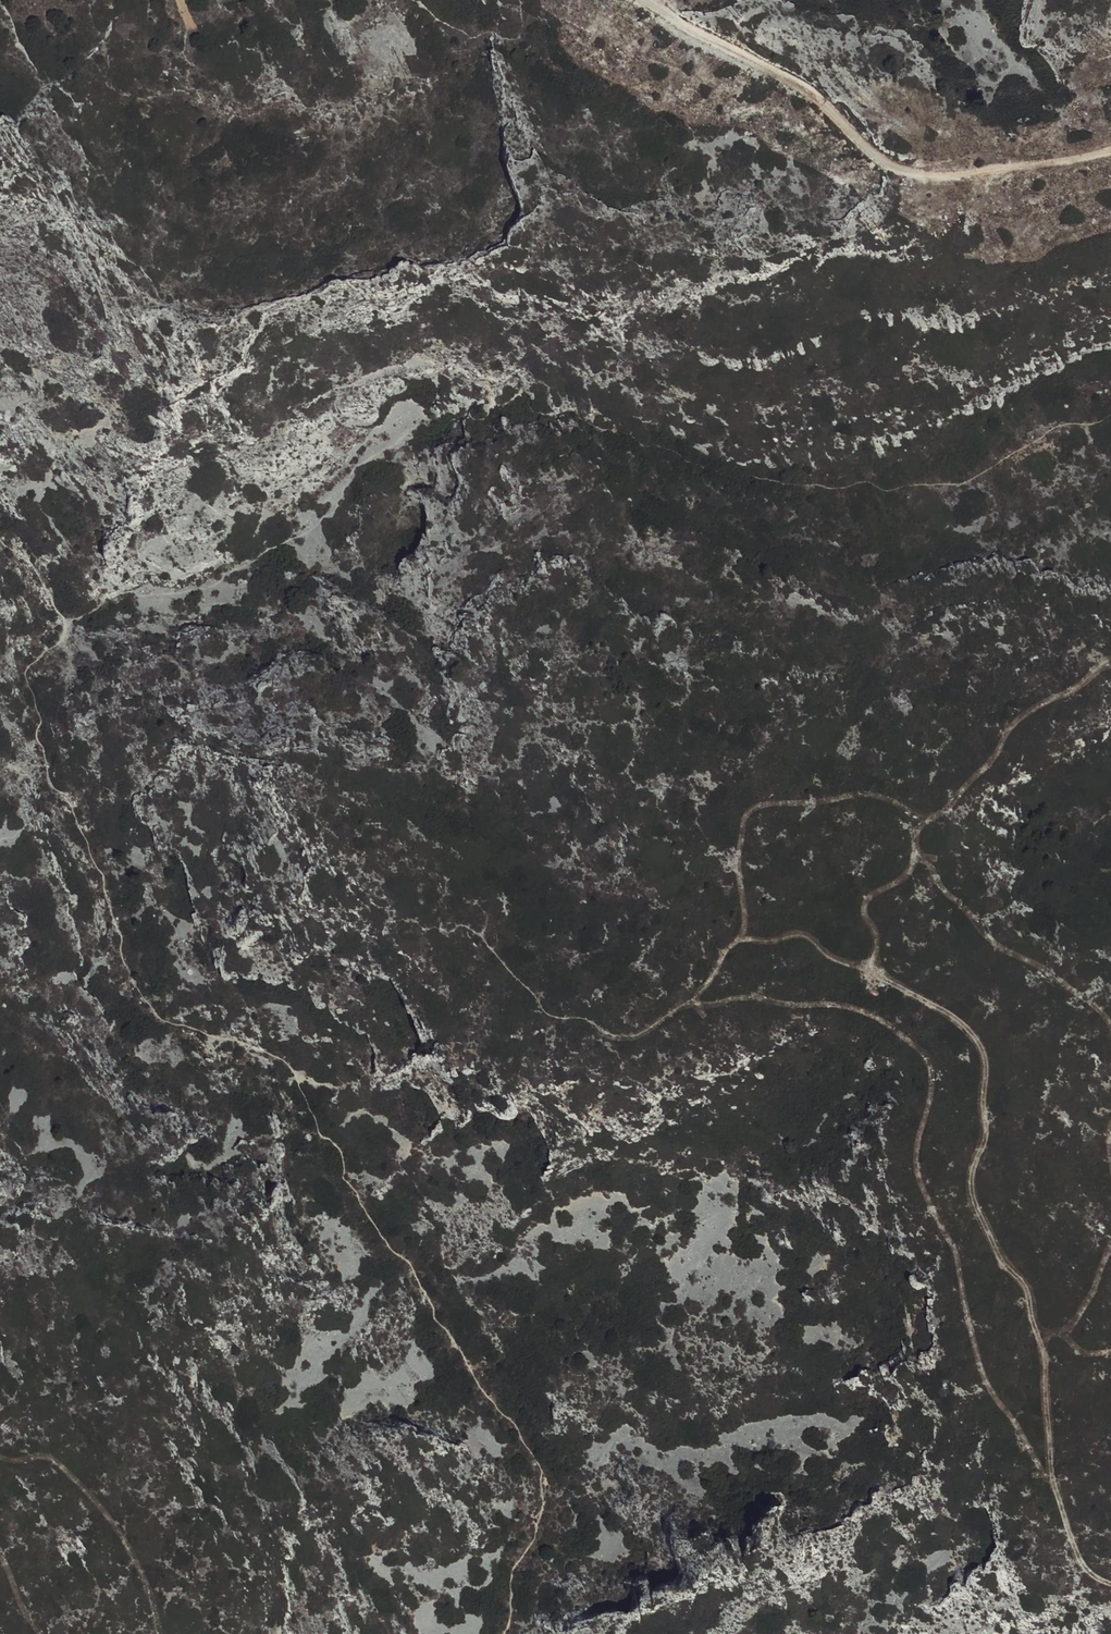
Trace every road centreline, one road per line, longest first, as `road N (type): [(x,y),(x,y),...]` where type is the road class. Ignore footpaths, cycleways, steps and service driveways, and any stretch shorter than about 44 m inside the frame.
road 1 (track): [(1110,1581),(1089,1574),(1062,1495),(1038,1326),(971,1185),(988,1130),(975,1040),(921,998),(876,979)]
road 2 (track): [(650,0),(812,91),(872,154),(918,170),(958,173),(1110,144)]

